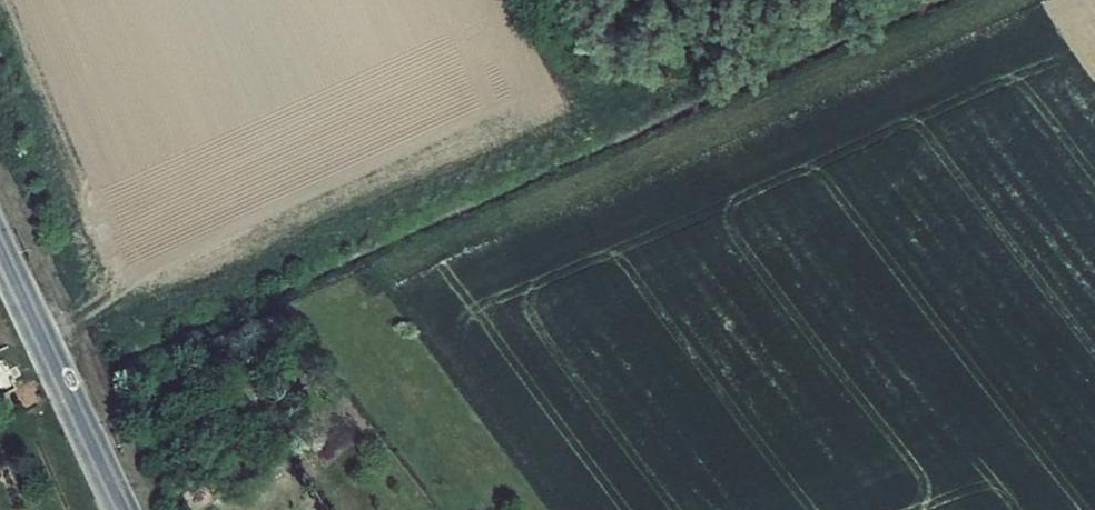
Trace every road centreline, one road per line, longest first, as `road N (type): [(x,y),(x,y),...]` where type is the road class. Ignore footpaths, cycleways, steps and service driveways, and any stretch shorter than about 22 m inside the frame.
road 1 (unclassified): [(124,509),(0,244)]

